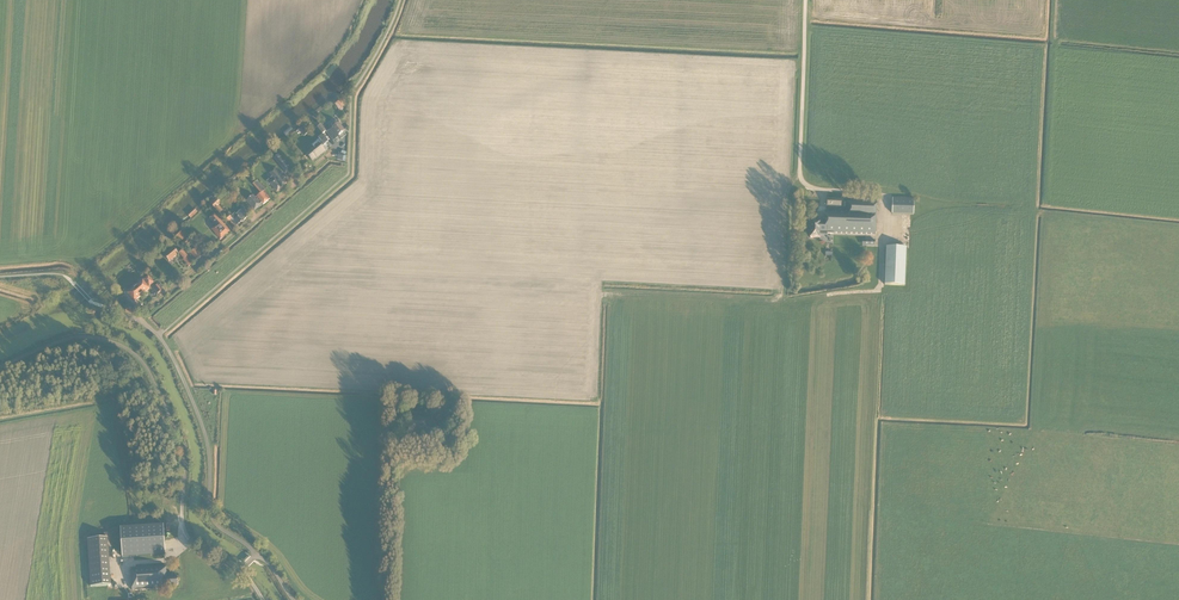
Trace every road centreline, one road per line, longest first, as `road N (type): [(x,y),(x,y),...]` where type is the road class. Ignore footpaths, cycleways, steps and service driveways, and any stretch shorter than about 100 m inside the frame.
road 1 (unclassified): [(242,570),(186,533),(182,449),(135,355),(82,337),(0,367)]
road 2 (unclassified): [(257,554),(214,521),(200,419),(166,345),(137,319)]
road 3 (residential): [(137,319),(343,142)]

